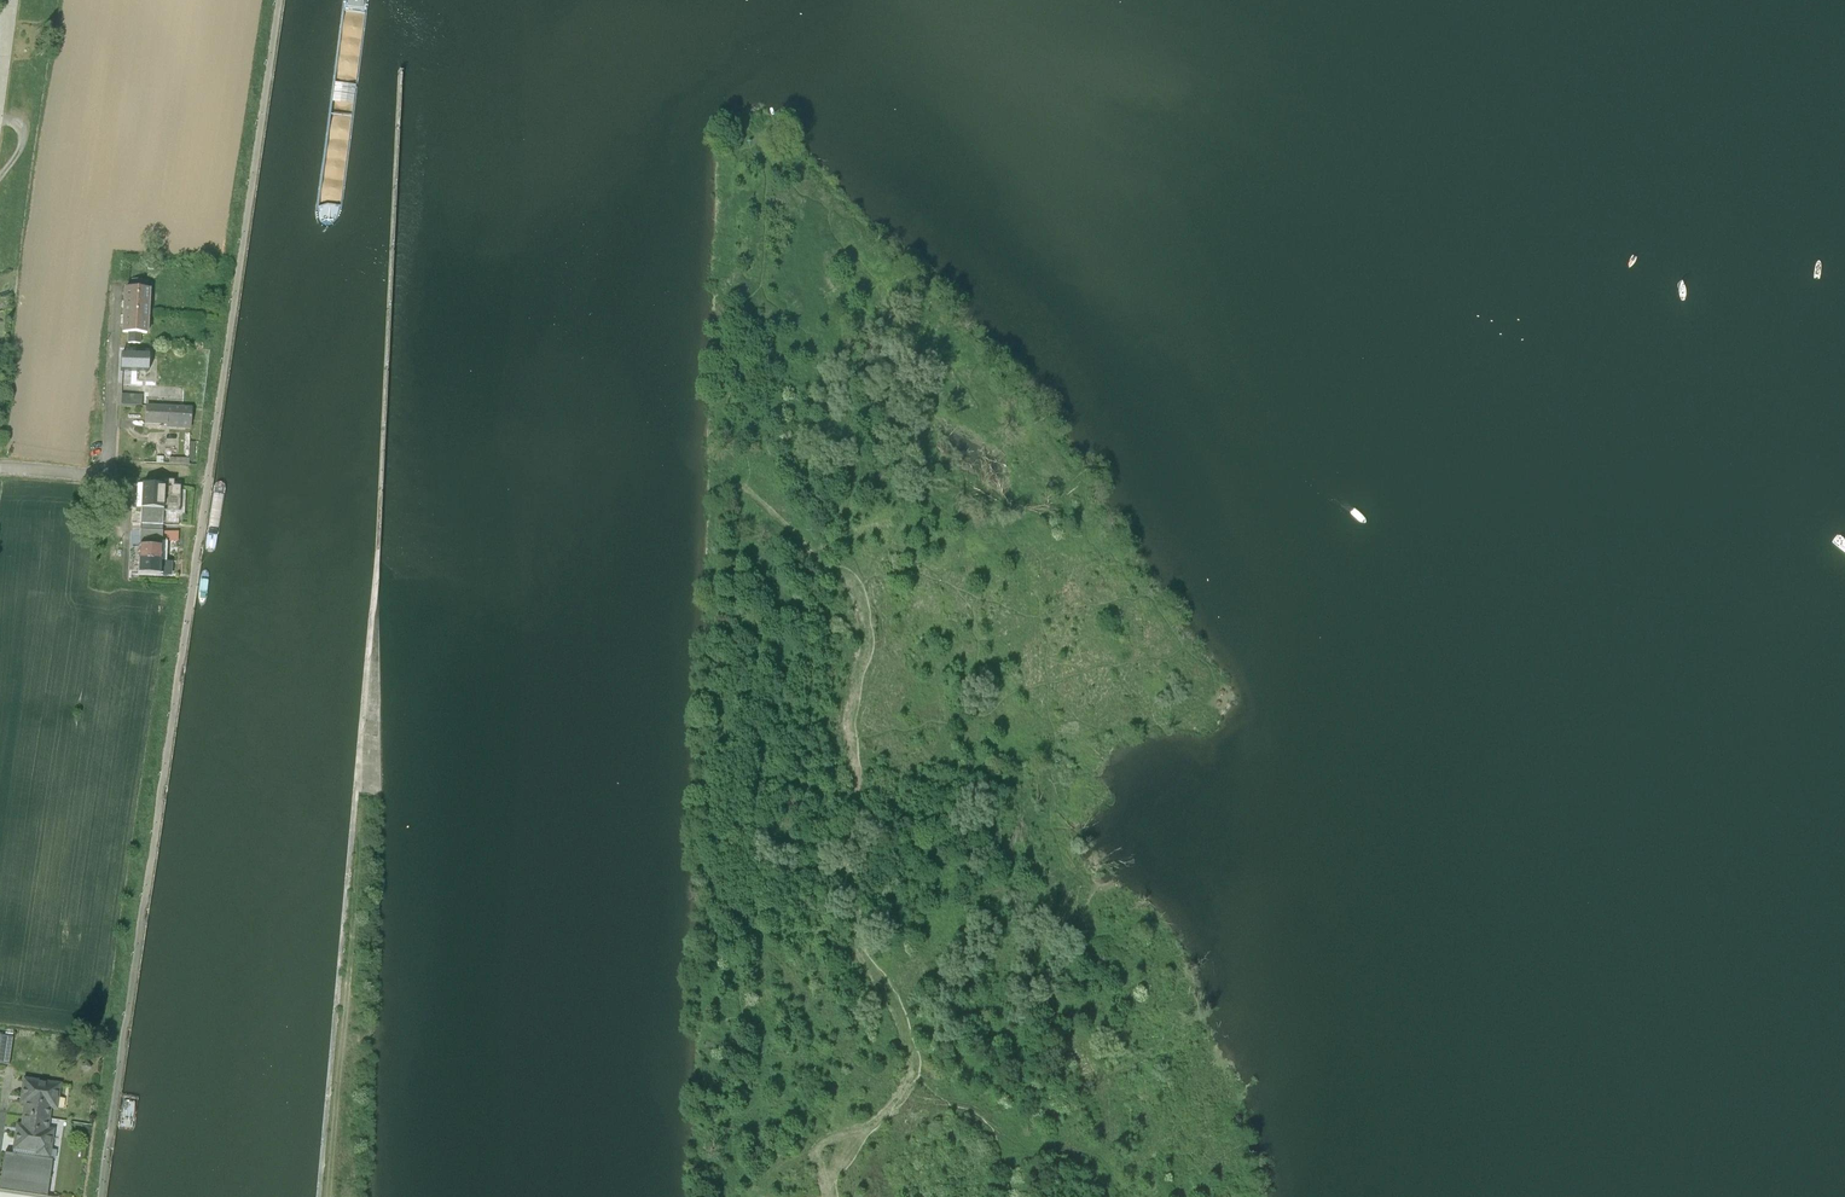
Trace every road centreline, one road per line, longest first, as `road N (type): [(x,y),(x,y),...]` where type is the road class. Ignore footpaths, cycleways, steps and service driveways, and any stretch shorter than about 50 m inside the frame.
road 1 (residential): [(106,467),(113,277)]

